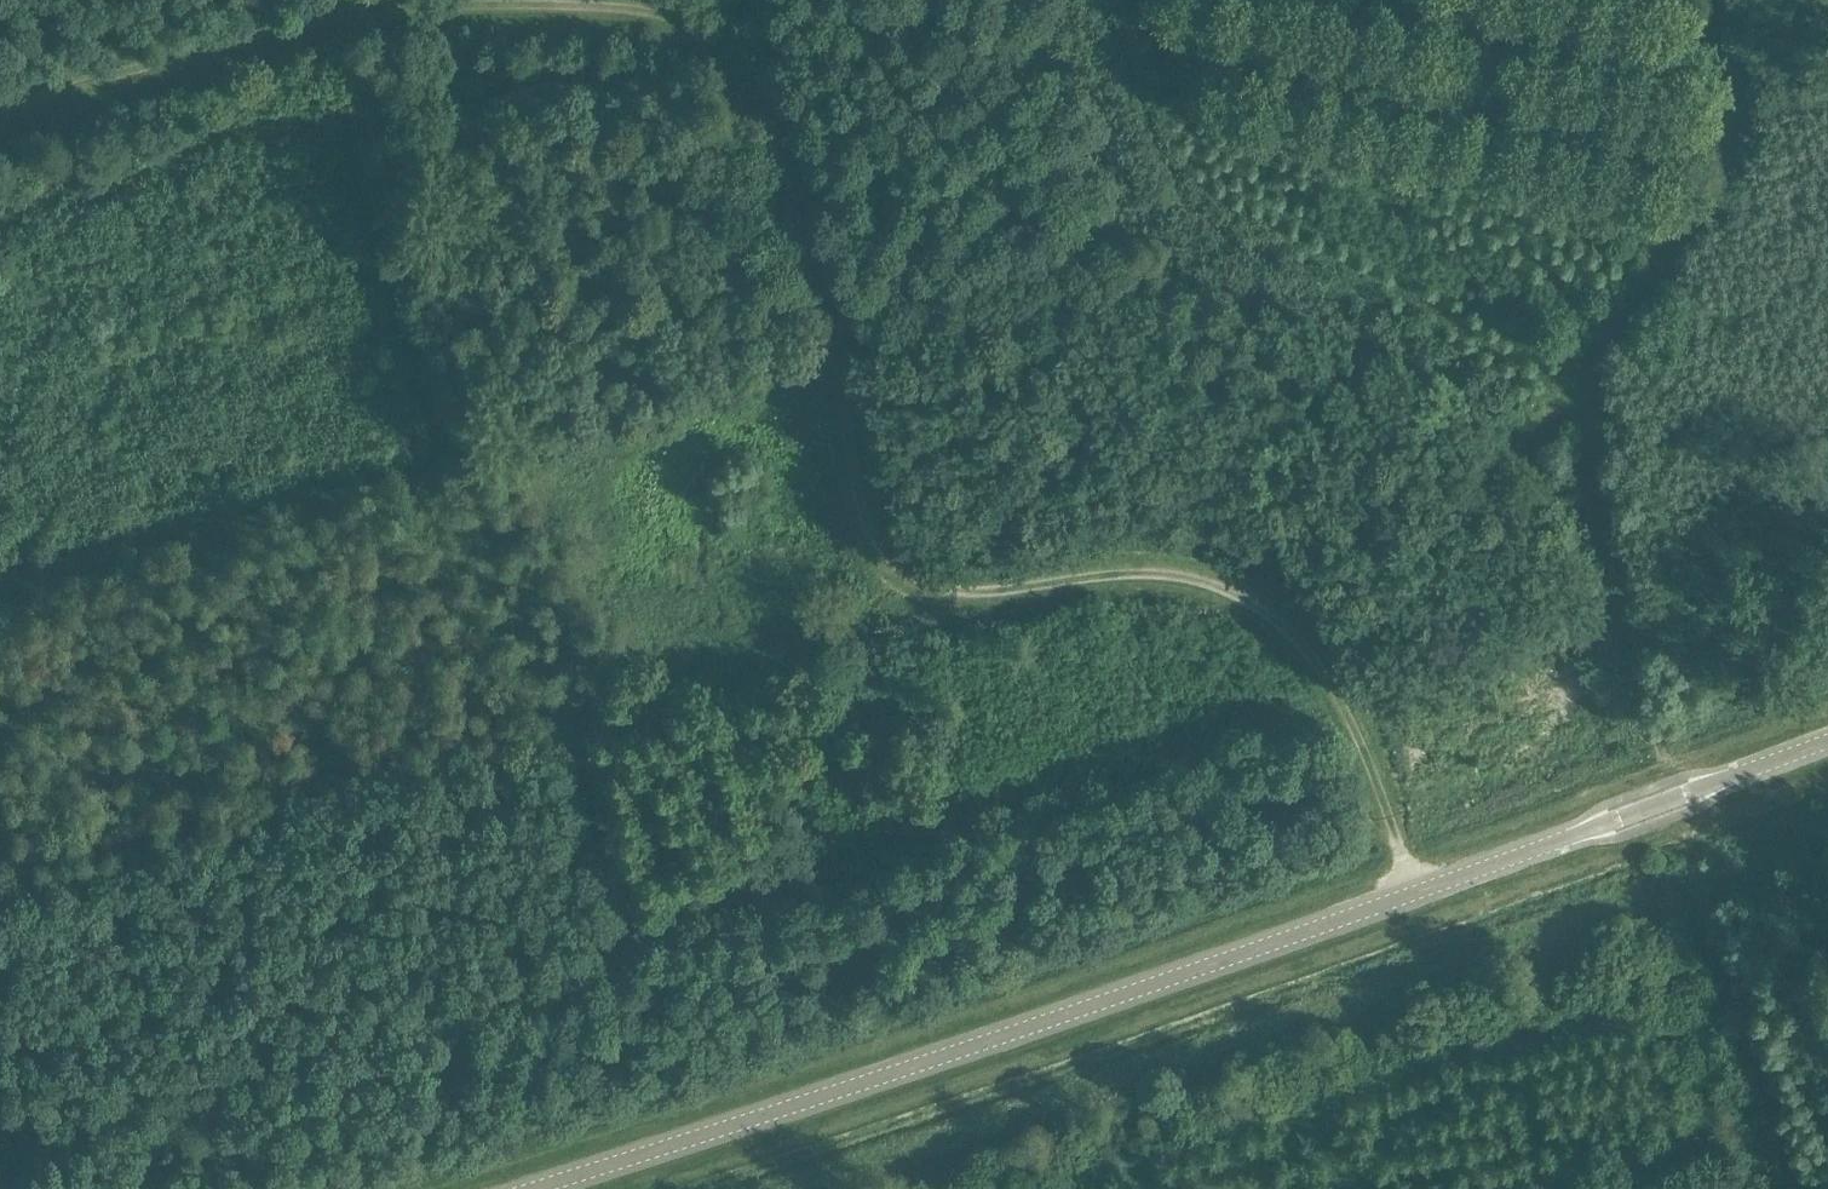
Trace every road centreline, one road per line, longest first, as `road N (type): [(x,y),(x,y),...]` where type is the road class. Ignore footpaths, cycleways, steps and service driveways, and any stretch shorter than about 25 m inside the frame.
road 1 (track): [(1417,890),(1323,667),(1222,592),(1109,577),(975,593),(918,587),(869,537),(780,127),(700,34),(585,10),(442,7),(181,65),(0,115)]
road 2 (tertiary): [(530,1188),(900,1072),(1827,742)]

